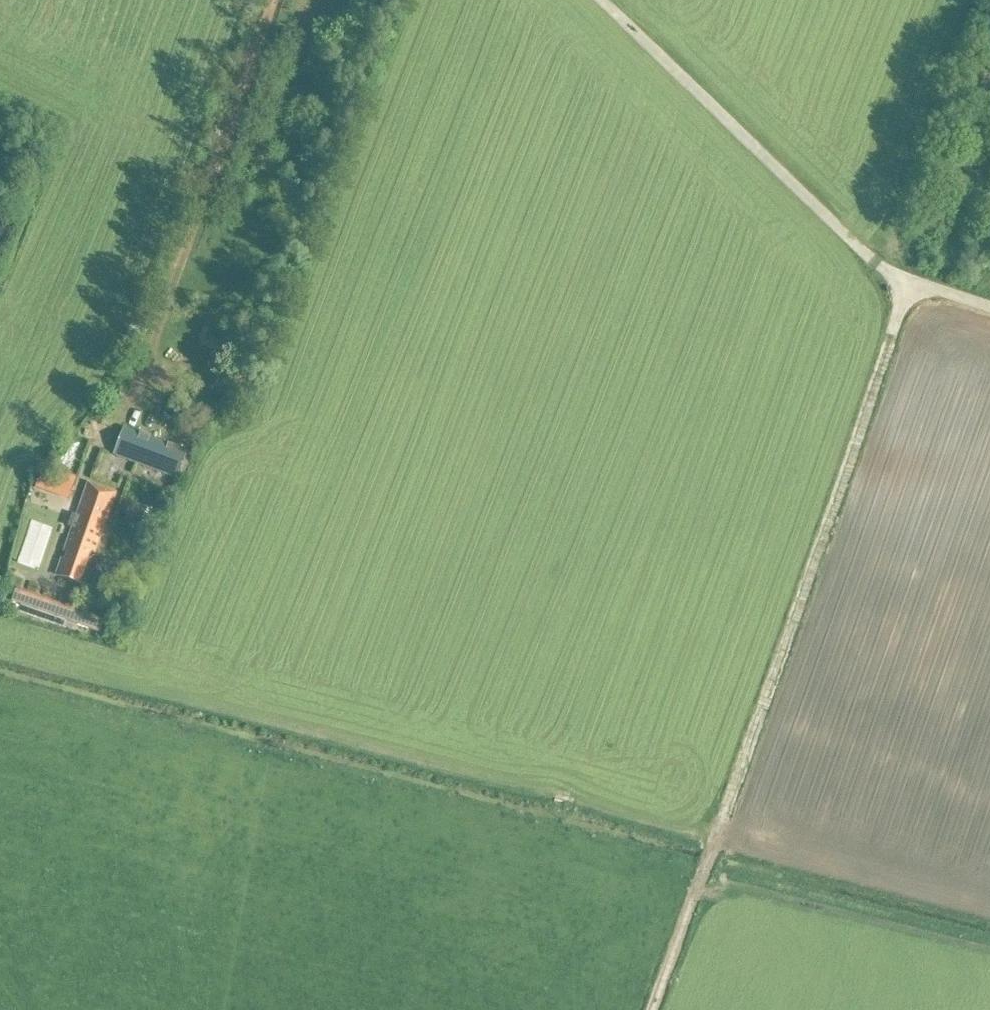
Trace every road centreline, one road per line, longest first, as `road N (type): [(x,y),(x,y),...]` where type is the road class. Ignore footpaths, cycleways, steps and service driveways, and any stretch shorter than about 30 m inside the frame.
road 1 (track): [(989,308),(908,283),(873,264),(598,0)]
road 2 (track): [(266,0),(130,395)]

